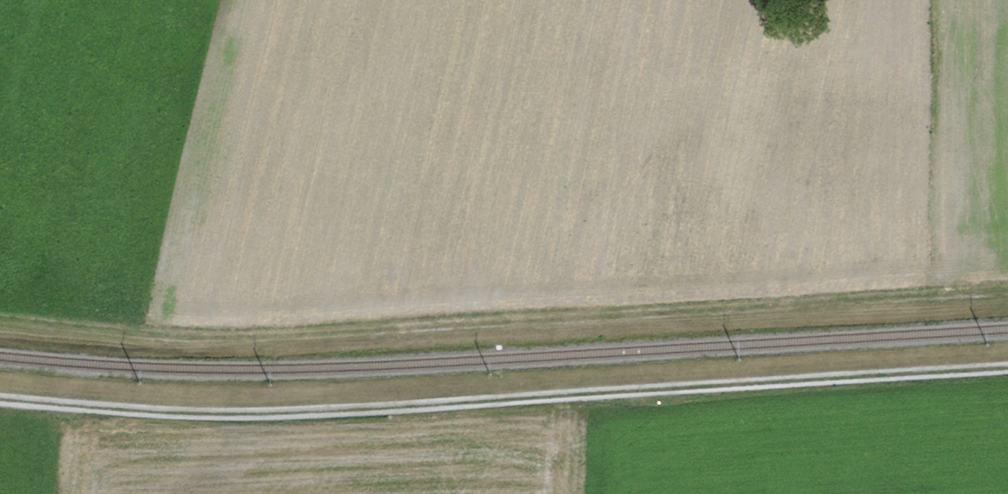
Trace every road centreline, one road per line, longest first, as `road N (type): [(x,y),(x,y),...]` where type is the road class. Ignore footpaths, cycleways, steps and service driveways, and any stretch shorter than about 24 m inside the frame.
road 1 (track): [(0,322),(236,340),(1007,295)]
road 2 (track): [(0,402),(288,415),(1007,374)]

